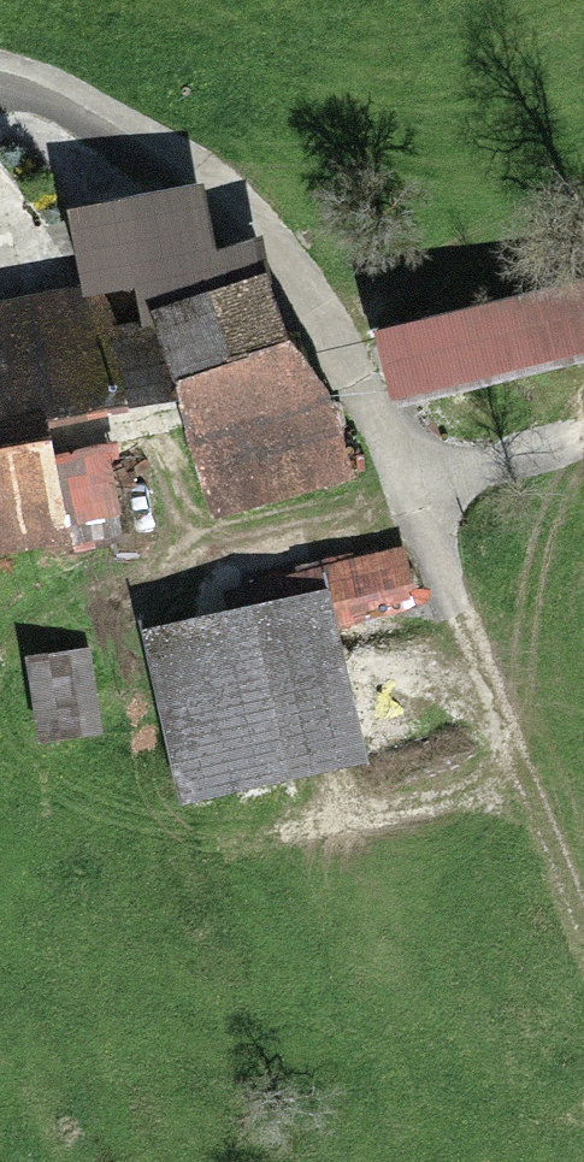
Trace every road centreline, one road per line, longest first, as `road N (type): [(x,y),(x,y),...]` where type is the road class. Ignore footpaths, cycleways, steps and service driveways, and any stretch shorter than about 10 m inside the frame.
road 1 (track): [(417,484),(350,346),(250,227),(84,123),(0,101)]
road 2 (track): [(583,448),(417,484),(511,771)]
road 3 (track): [(583,966),(511,771)]

